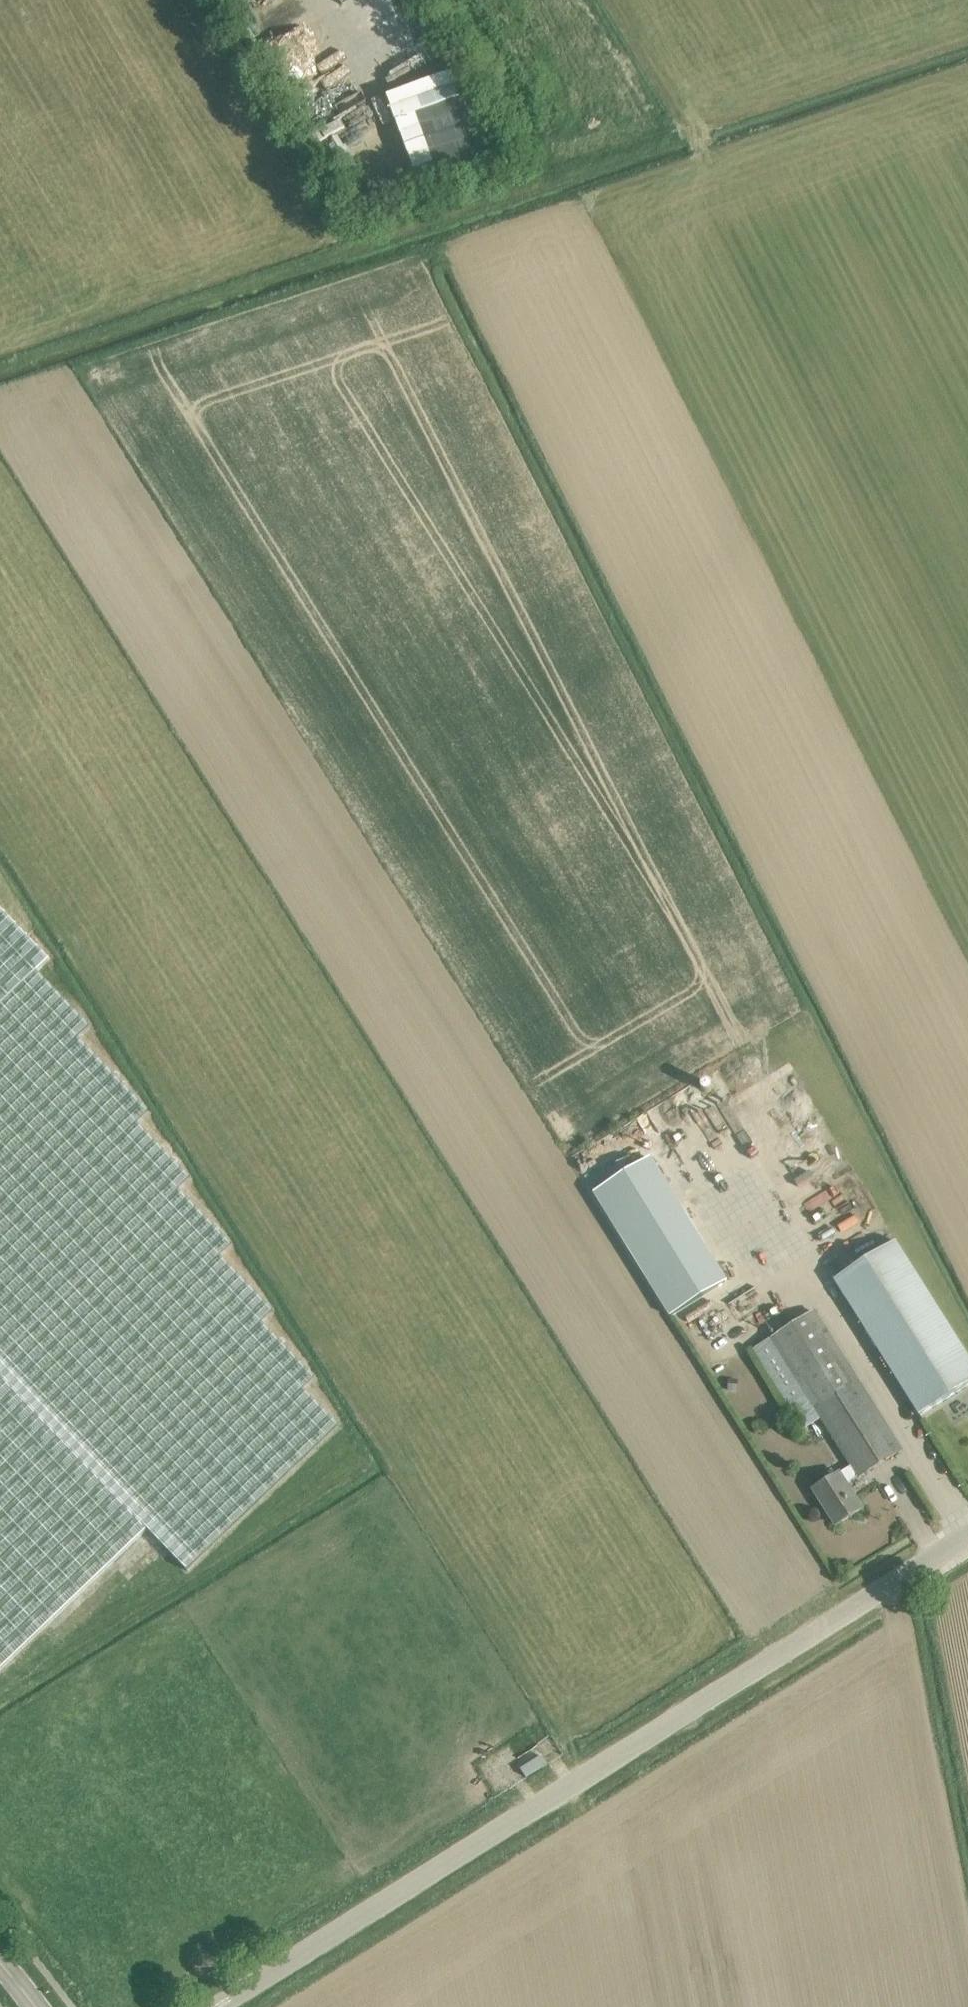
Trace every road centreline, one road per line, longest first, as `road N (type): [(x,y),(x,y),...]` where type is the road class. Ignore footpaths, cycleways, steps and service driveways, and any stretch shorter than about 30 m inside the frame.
road 1 (unclassified): [(222,2006),(967,1541)]

